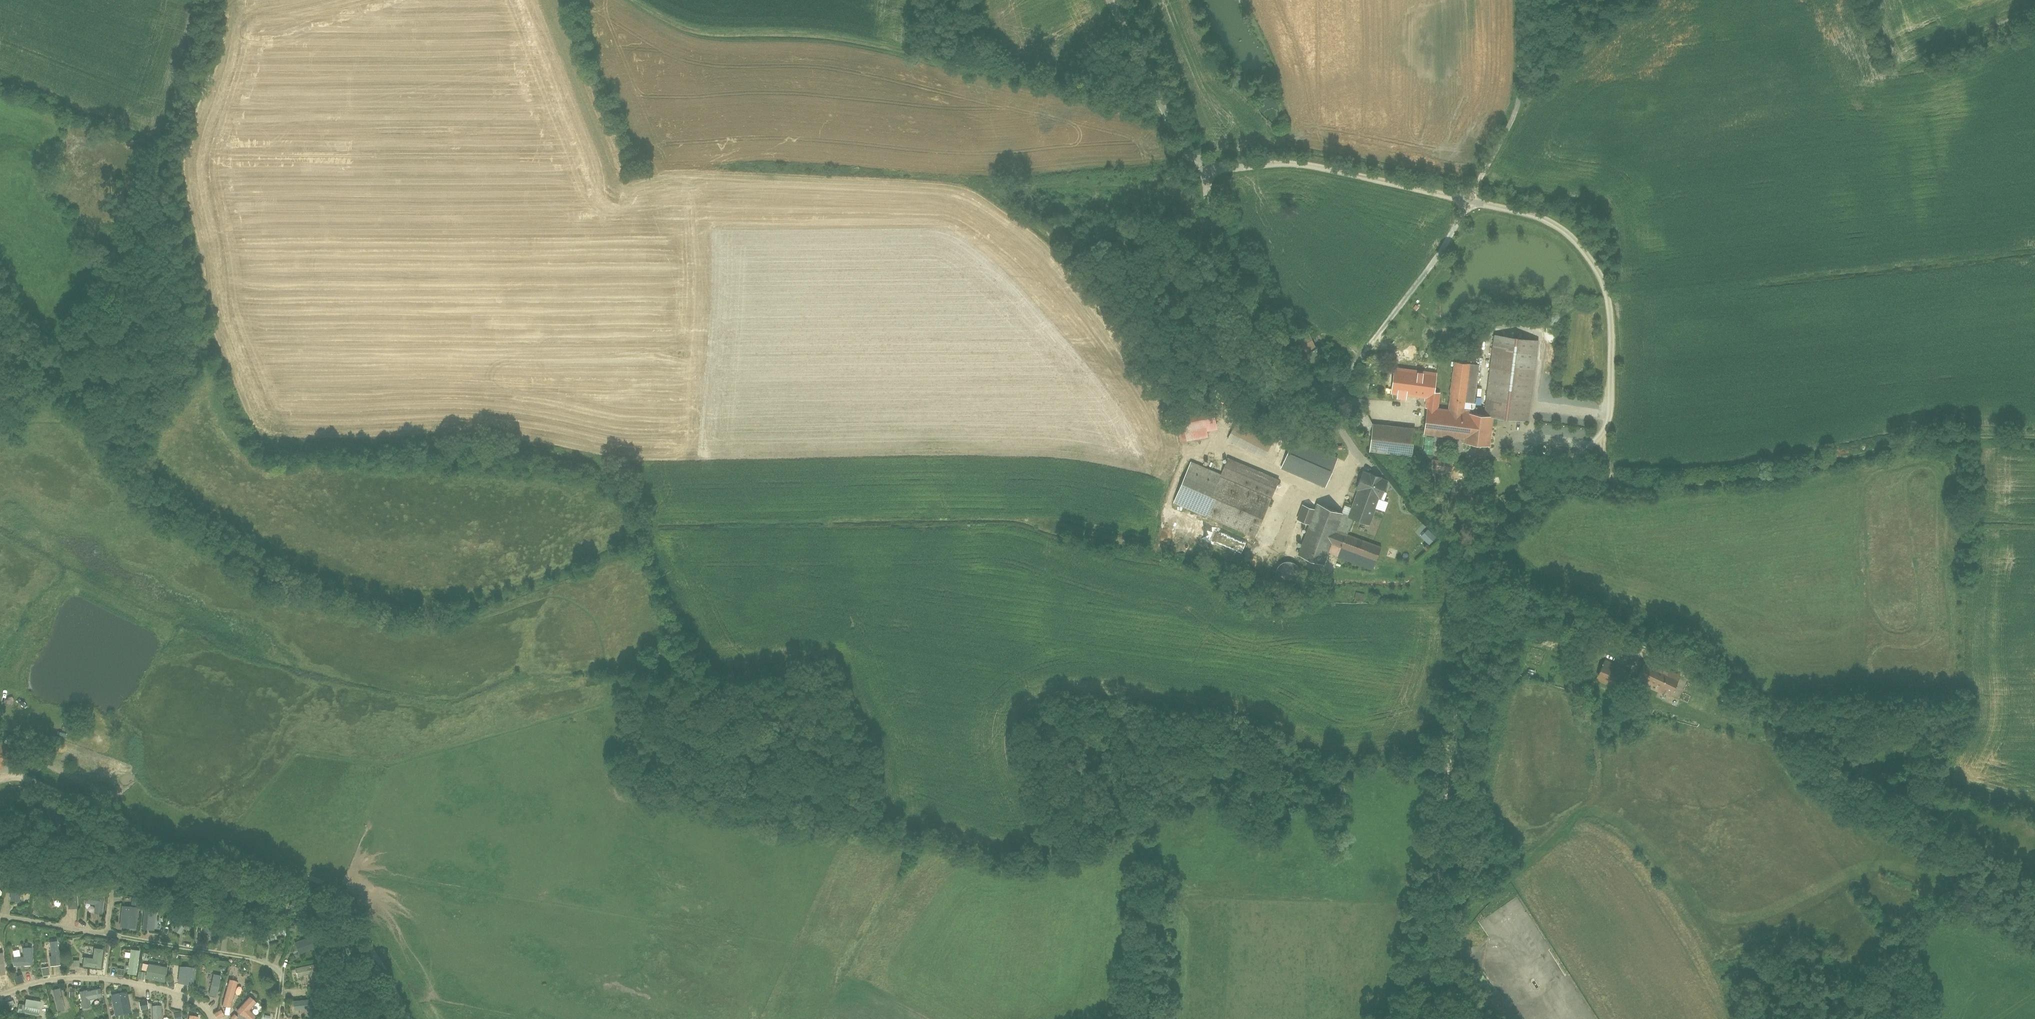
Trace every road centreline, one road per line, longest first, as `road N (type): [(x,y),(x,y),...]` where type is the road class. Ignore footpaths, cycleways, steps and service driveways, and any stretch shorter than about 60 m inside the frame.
road 1 (track): [(1429,962),(1472,554),(1590,447)]
road 2 (track): [(629,0),(697,34),(854,41),(1163,103)]
road 3 (residential): [(1470,200),(1298,164),(1215,166),(1192,158),(1111,0)]
road 4 (residential): [(1590,447),(1607,429),(1611,406),(1610,306),(1599,273),(1568,233),(1545,219),(1470,200)]
road 5 (residential): [(1518,0),(1518,105),(1470,200)]

